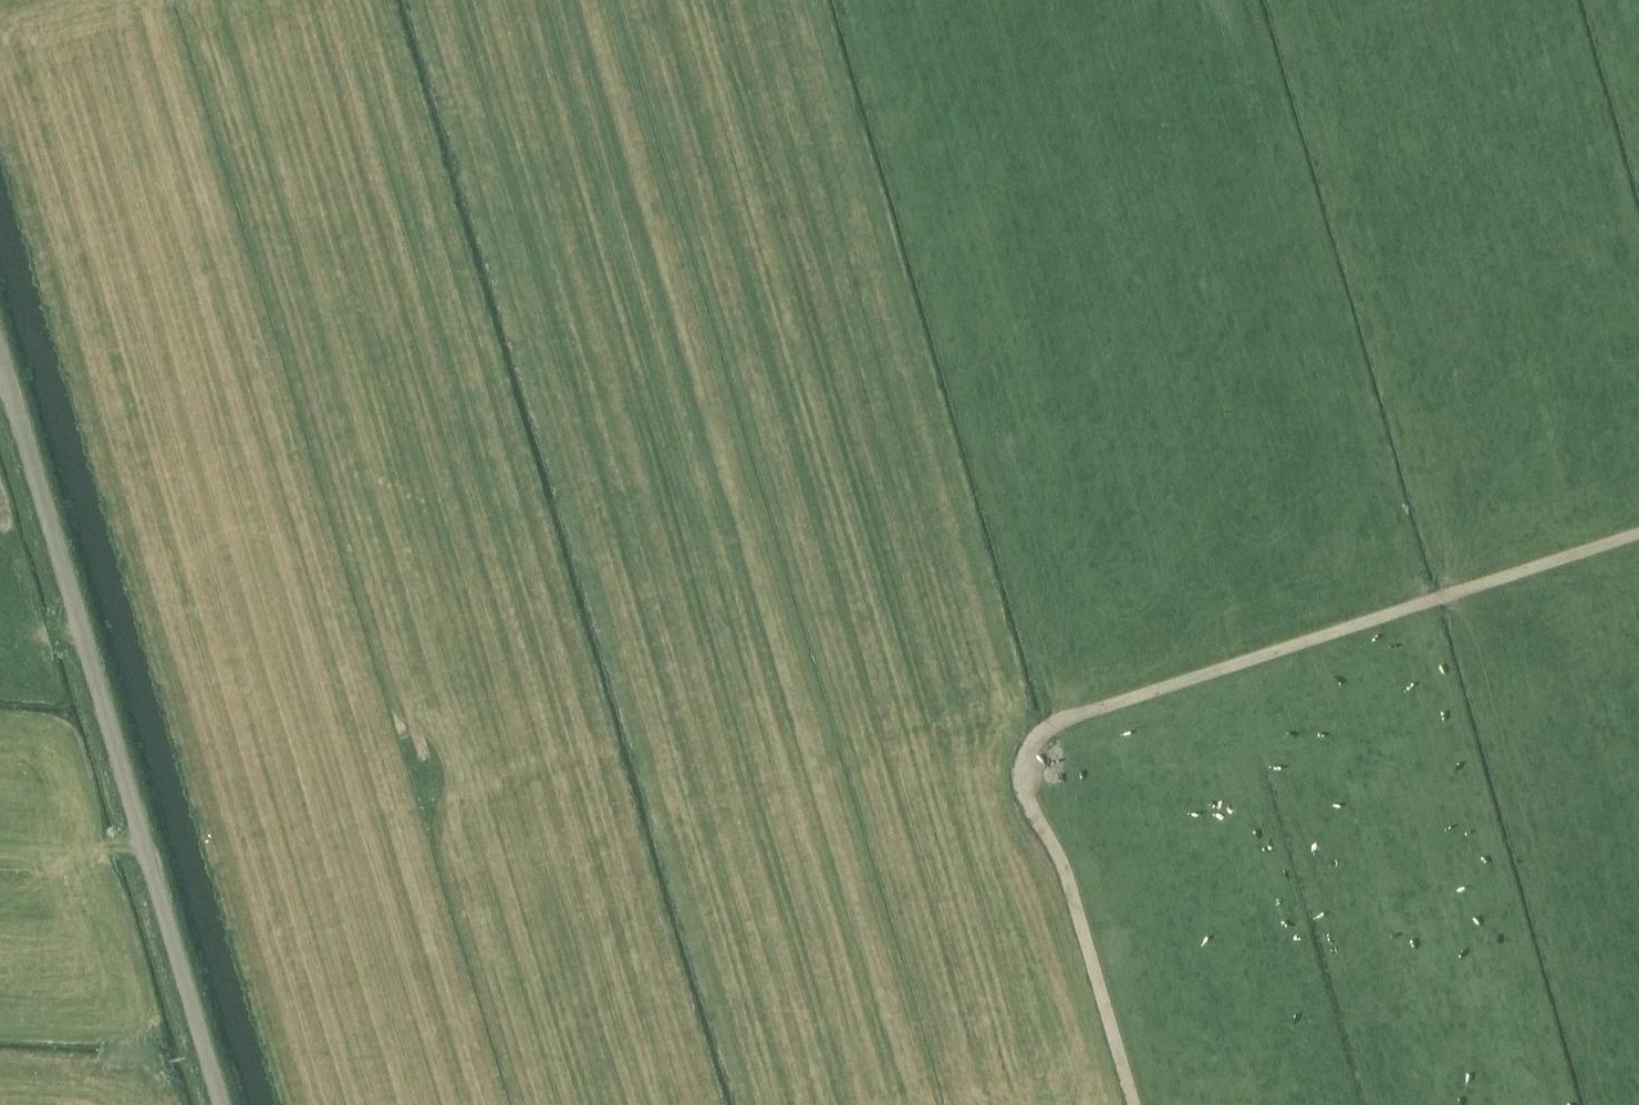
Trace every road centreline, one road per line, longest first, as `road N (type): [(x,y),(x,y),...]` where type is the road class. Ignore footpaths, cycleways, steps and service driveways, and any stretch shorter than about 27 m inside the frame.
road 1 (track): [(1638,532),(1035,734),(1023,775),(1029,798),(1059,850),(1136,1104)]
road 2 (unclassified): [(223,1104),(0,360)]

